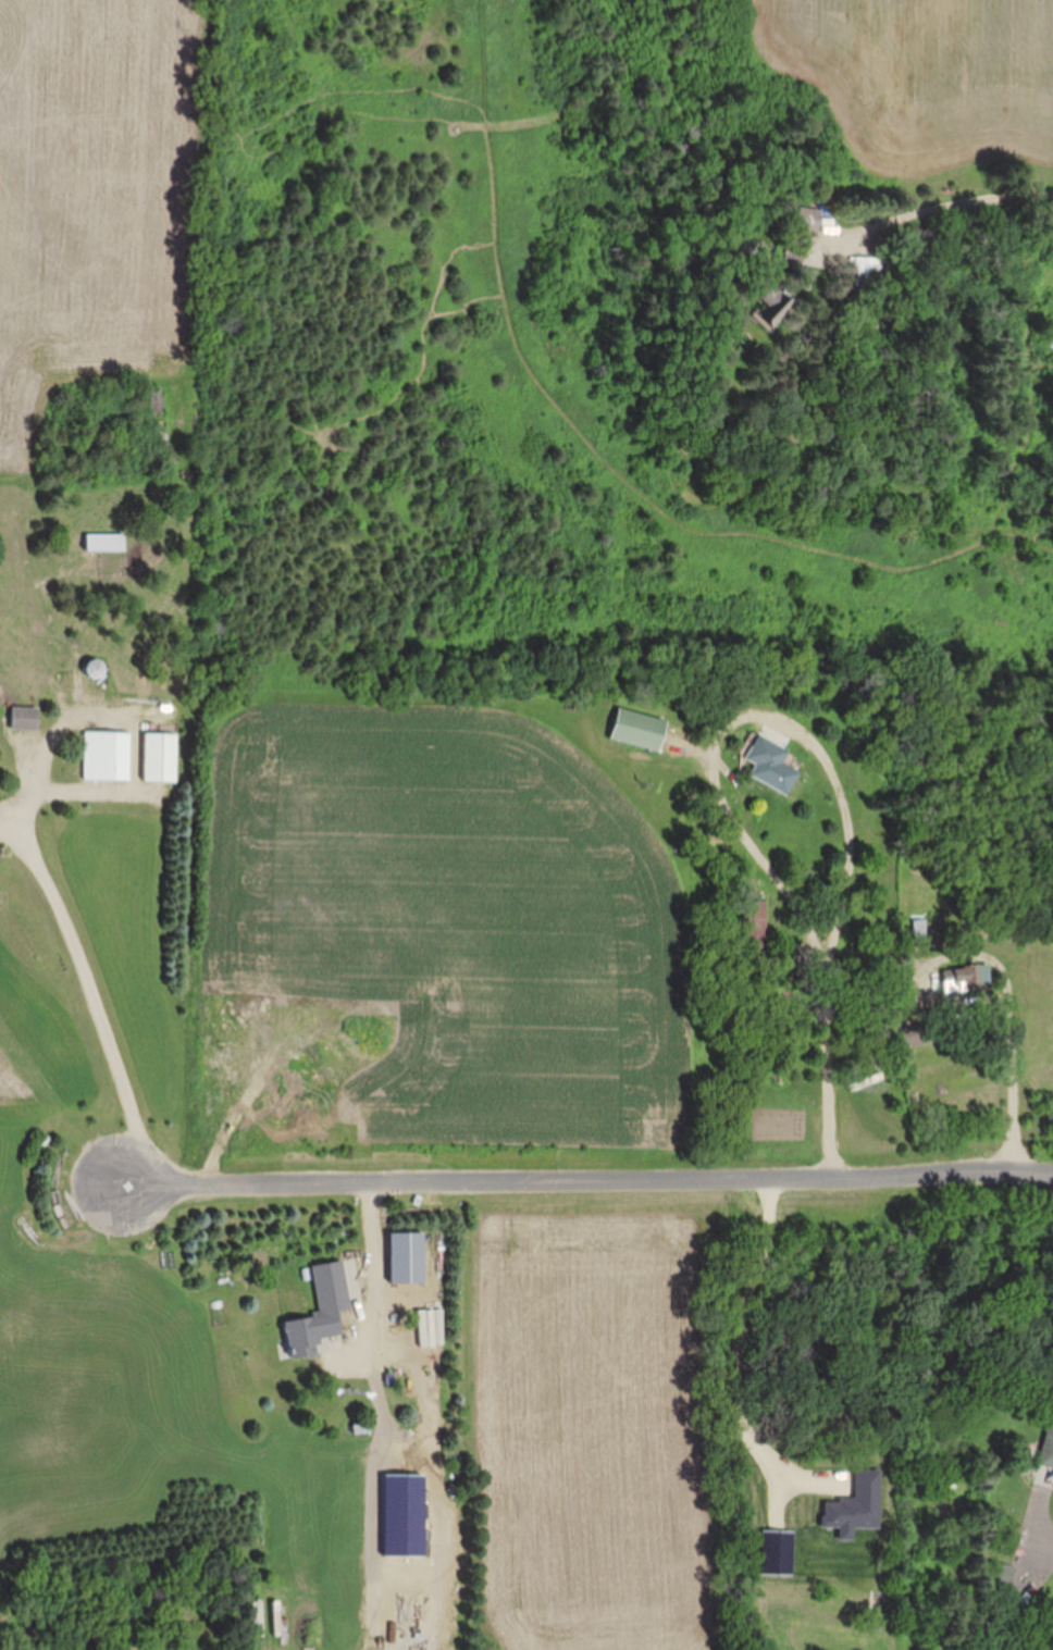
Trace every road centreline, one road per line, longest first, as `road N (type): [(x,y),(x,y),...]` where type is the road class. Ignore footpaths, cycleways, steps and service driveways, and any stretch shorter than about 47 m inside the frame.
road 1 (residential): [(1052,1176),(121,1186)]

